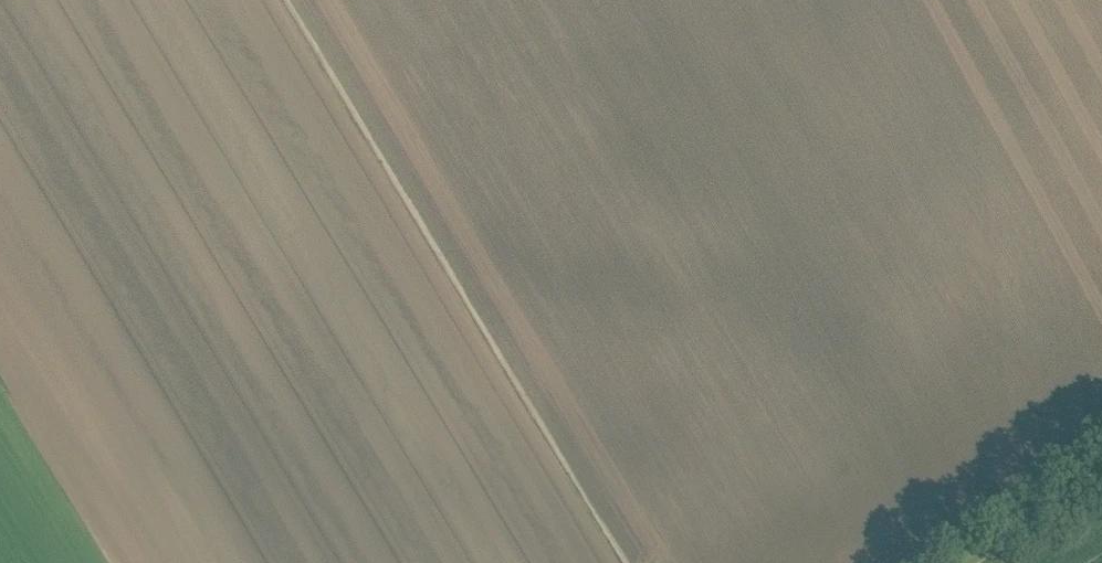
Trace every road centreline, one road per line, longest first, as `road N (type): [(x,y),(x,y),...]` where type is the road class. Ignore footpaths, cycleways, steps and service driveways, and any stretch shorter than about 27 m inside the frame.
road 1 (track): [(971,562),(1101,478)]

